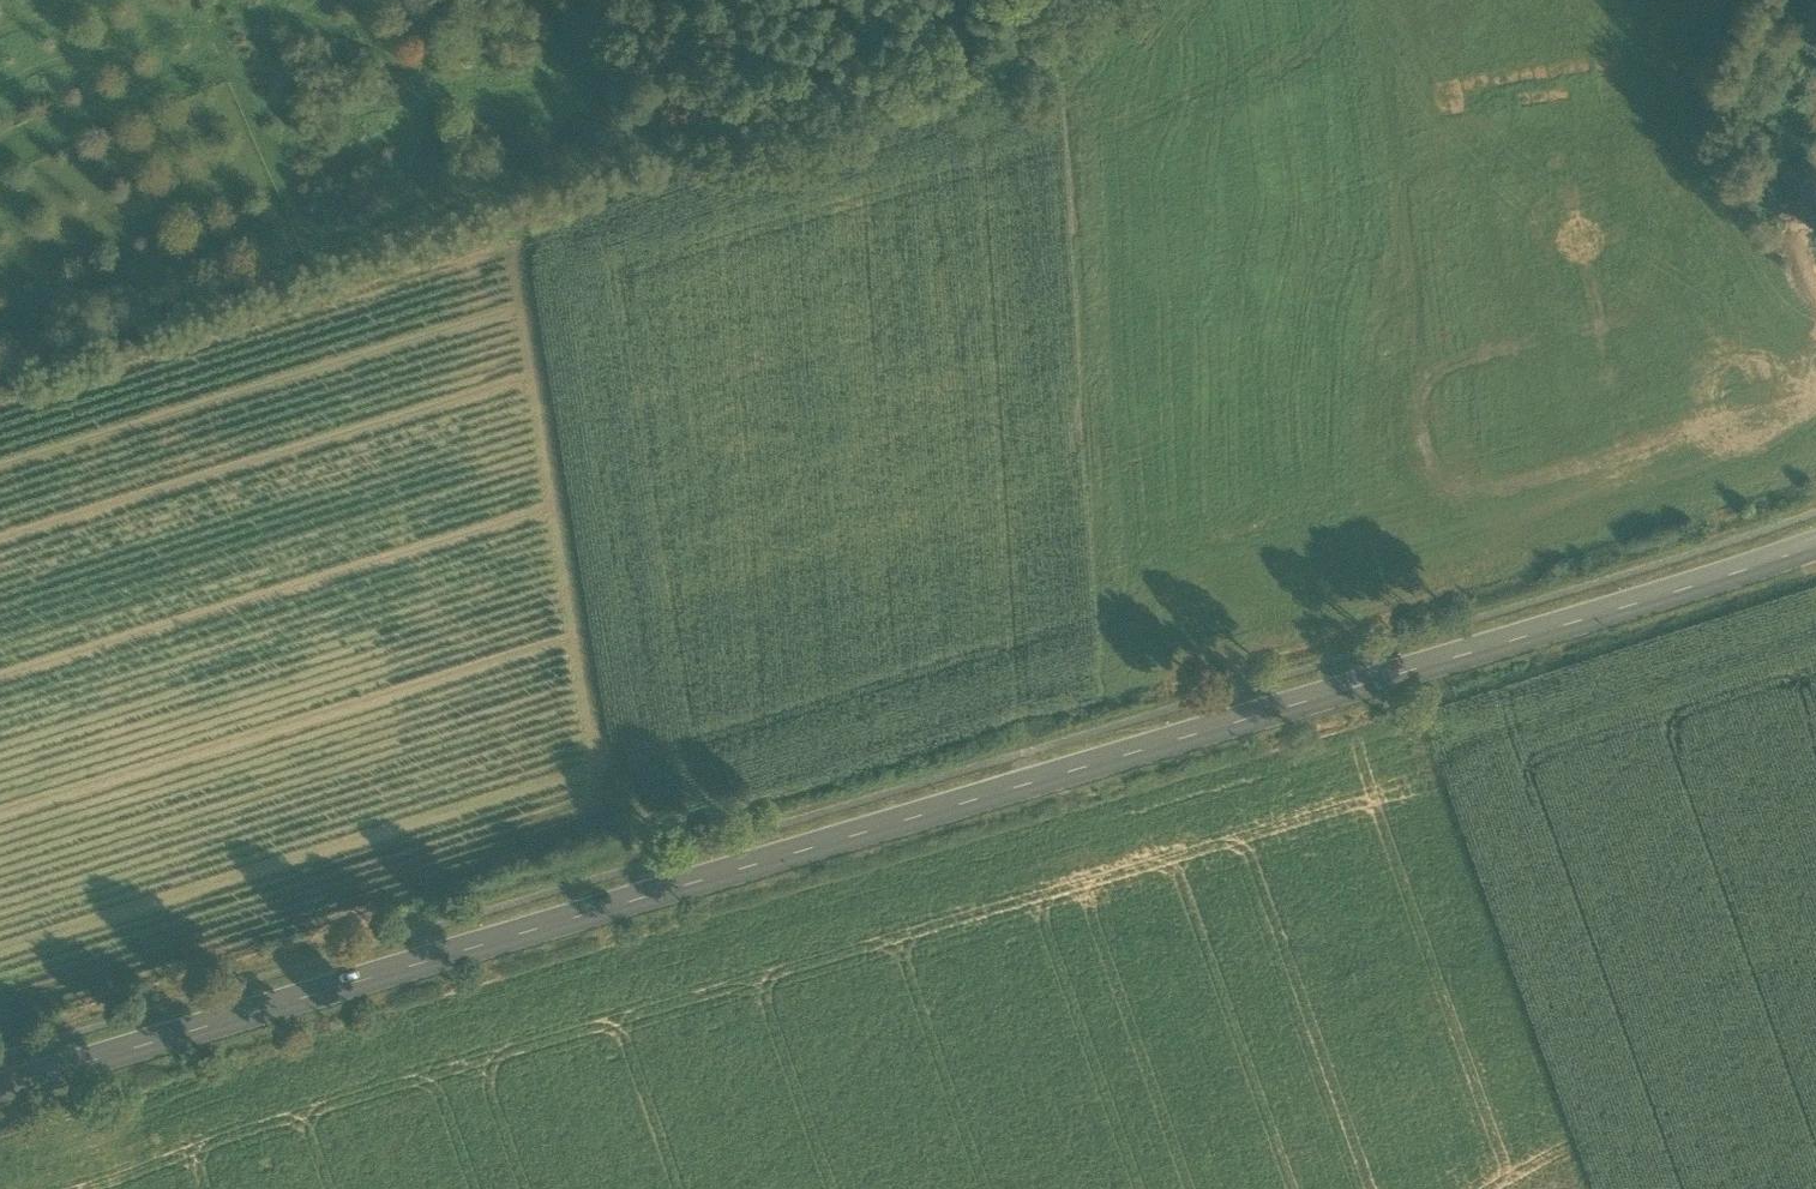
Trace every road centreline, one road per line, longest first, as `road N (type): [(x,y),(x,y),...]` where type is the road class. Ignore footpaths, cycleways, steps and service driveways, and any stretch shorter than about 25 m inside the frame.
road 1 (secondary): [(1815,543),(0,1095)]

